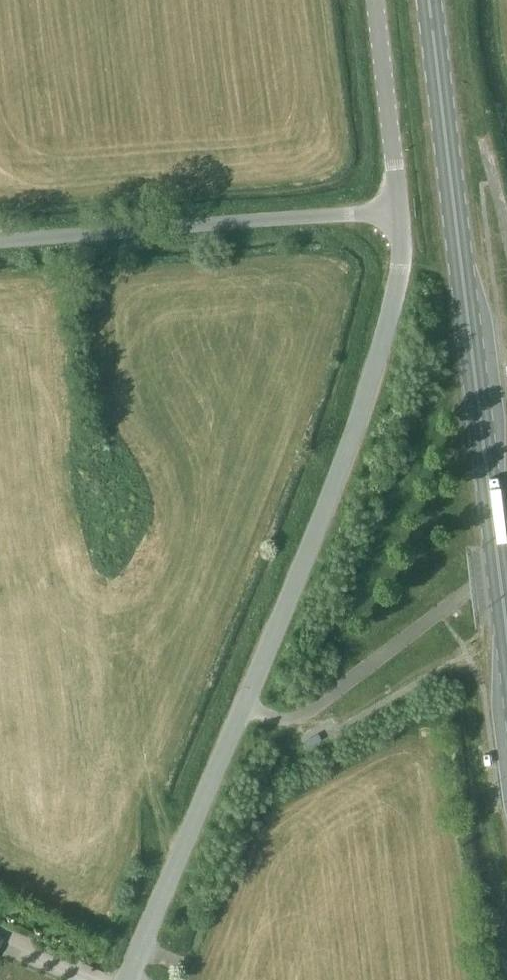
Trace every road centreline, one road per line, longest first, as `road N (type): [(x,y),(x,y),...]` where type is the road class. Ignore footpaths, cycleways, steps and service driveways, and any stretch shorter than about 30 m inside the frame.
road 1 (unclassified): [(127,979),(374,375),(400,272),(398,209)]
road 2 (primary): [(506,625),(431,0)]
road 3 (unclassified): [(398,209),(0,238)]
road 4 (unclassified): [(398,209),(376,0)]

